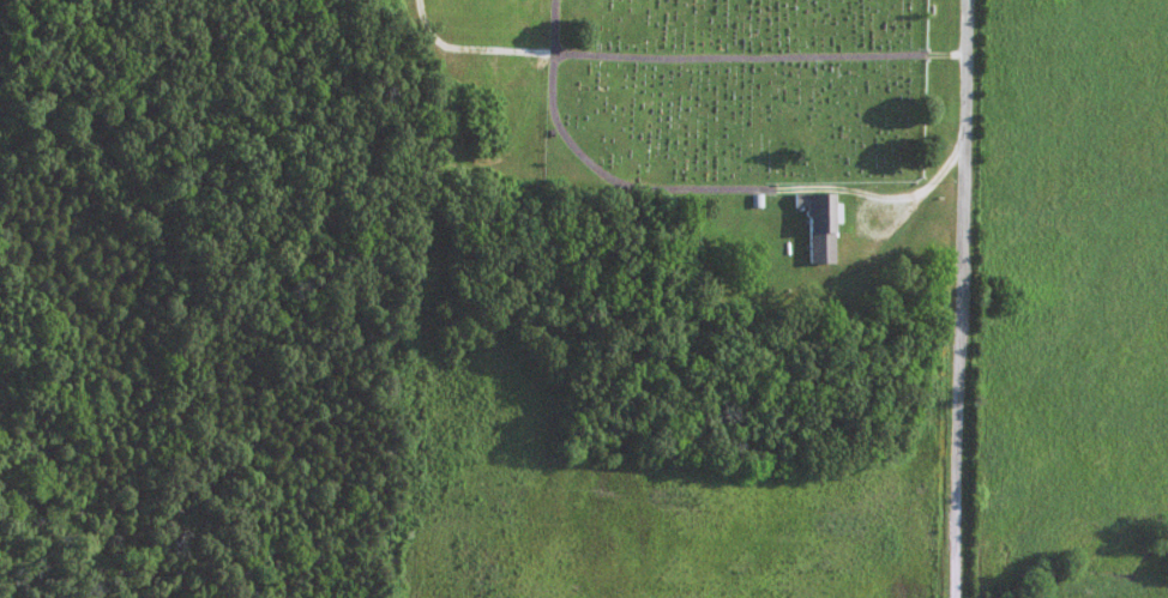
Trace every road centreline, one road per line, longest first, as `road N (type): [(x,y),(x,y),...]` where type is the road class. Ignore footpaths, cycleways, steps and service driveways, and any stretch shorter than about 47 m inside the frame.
road 1 (residential): [(956,597),(972,0)]

